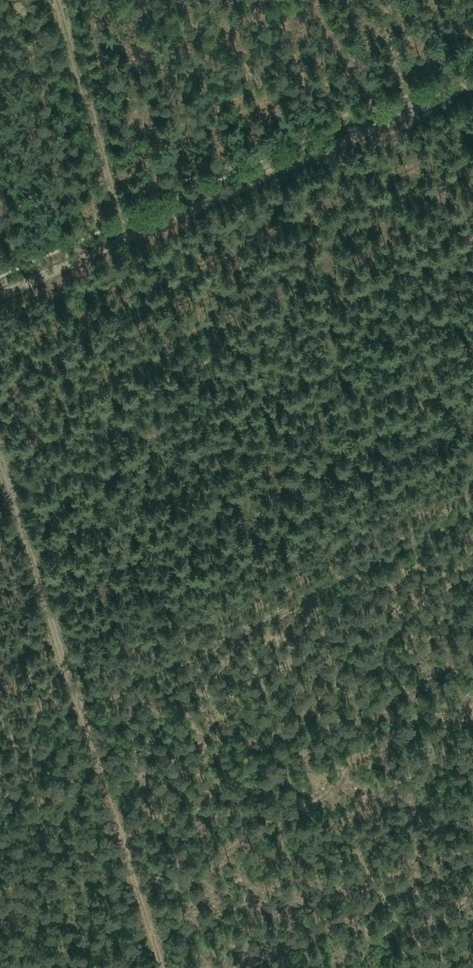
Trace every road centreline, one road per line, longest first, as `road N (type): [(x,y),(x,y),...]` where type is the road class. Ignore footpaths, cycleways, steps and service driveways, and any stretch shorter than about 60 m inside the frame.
road 1 (track): [(0,292),(472,81)]
road 2 (track): [(472,512),(80,702)]
road 3 (track): [(80,702),(163,967)]
road 4 (track): [(1,456),(80,702)]

